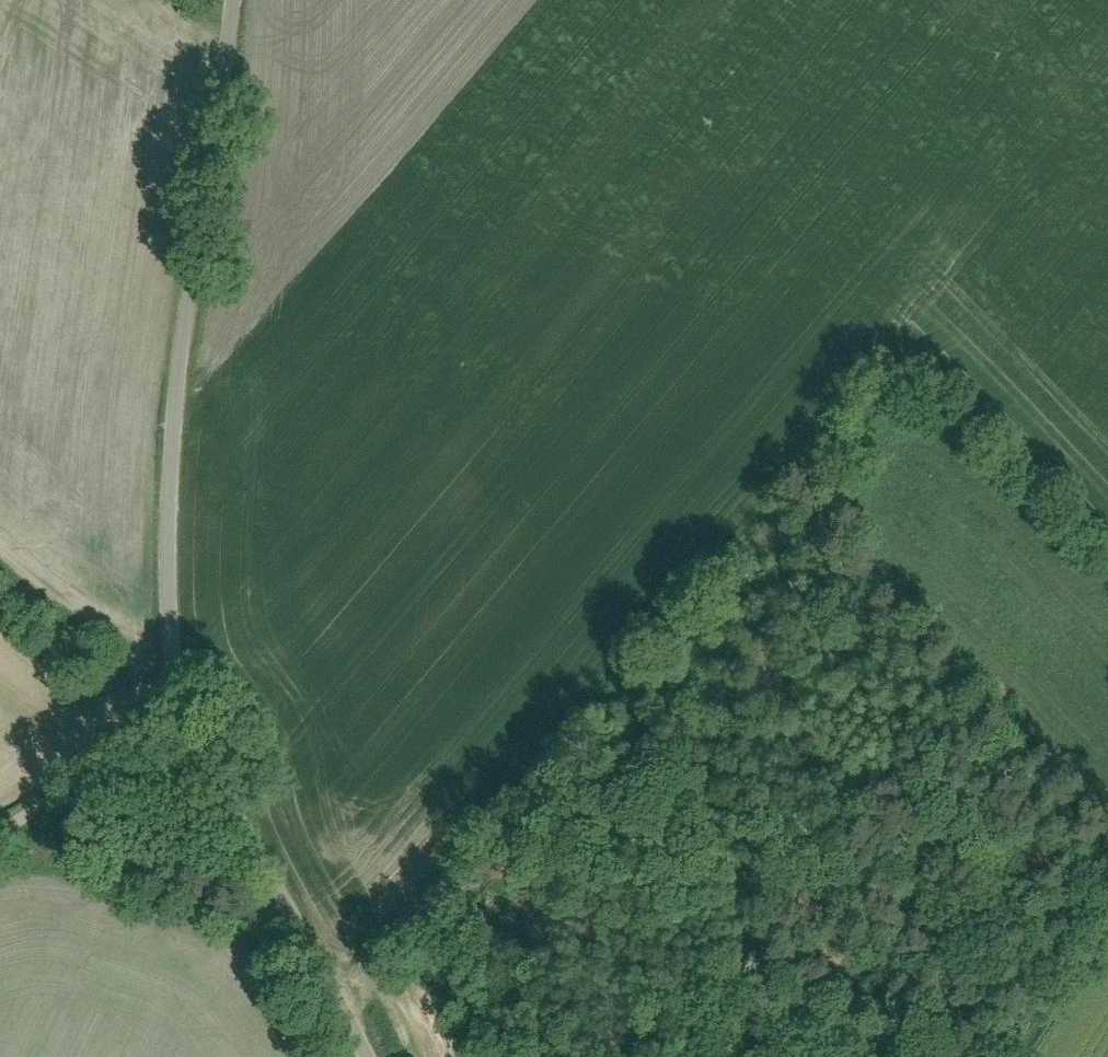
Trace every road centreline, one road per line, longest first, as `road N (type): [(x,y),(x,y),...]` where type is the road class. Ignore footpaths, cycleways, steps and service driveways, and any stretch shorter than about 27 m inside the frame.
road 1 (residential): [(380,1056),(227,799),(177,684),(165,588),(170,465),(196,228),(228,76),(234,0)]
road 2 (track): [(1008,474),(1107,593)]

